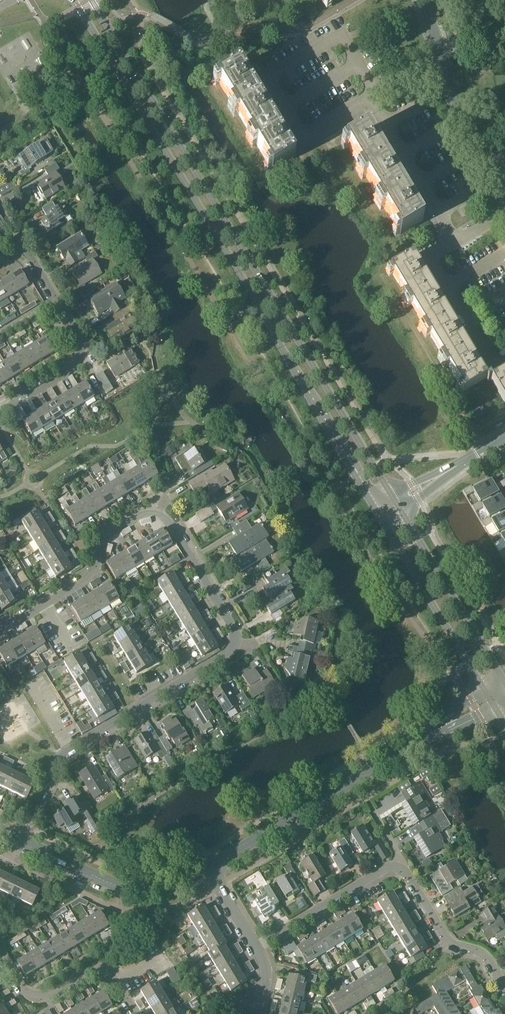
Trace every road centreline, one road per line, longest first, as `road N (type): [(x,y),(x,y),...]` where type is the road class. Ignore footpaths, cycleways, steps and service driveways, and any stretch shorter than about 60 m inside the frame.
road 1 (primary): [(73,0),(379,513)]
road 2 (primary): [(396,503),(92,0)]
road 3 (residential): [(70,749),(228,654),(235,632),(169,521),(153,512),(105,536),(91,576),(0,627)]
road 4 (unclassified): [(213,866),(489,702)]
road 5 (residential): [(0,248),(30,256),(82,351),(74,368),(0,413)]
road 6 (unclassified): [(457,241),(376,95),(443,56)]
road 7 (primary): [(379,513),(489,702)]
road 8 (primary): [(504,684),(396,503)]
road 9 (residential): [(213,866),(179,884),(129,890),(23,842)]
road 10 (residential): [(0,957),(21,994),(43,1001),(95,973),(116,982),(135,1013)]
road 11 (residential): [(400,863),(446,939),(487,956),(504,987)]
road 12 (residential): [(259,940),(400,863)]
road 13 (unclassified): [(504,183),(443,56)]
road 14 (unclassified): [(480,346),(429,258),(457,241)]
road 15 (unclassified): [(396,503),(502,439)]

